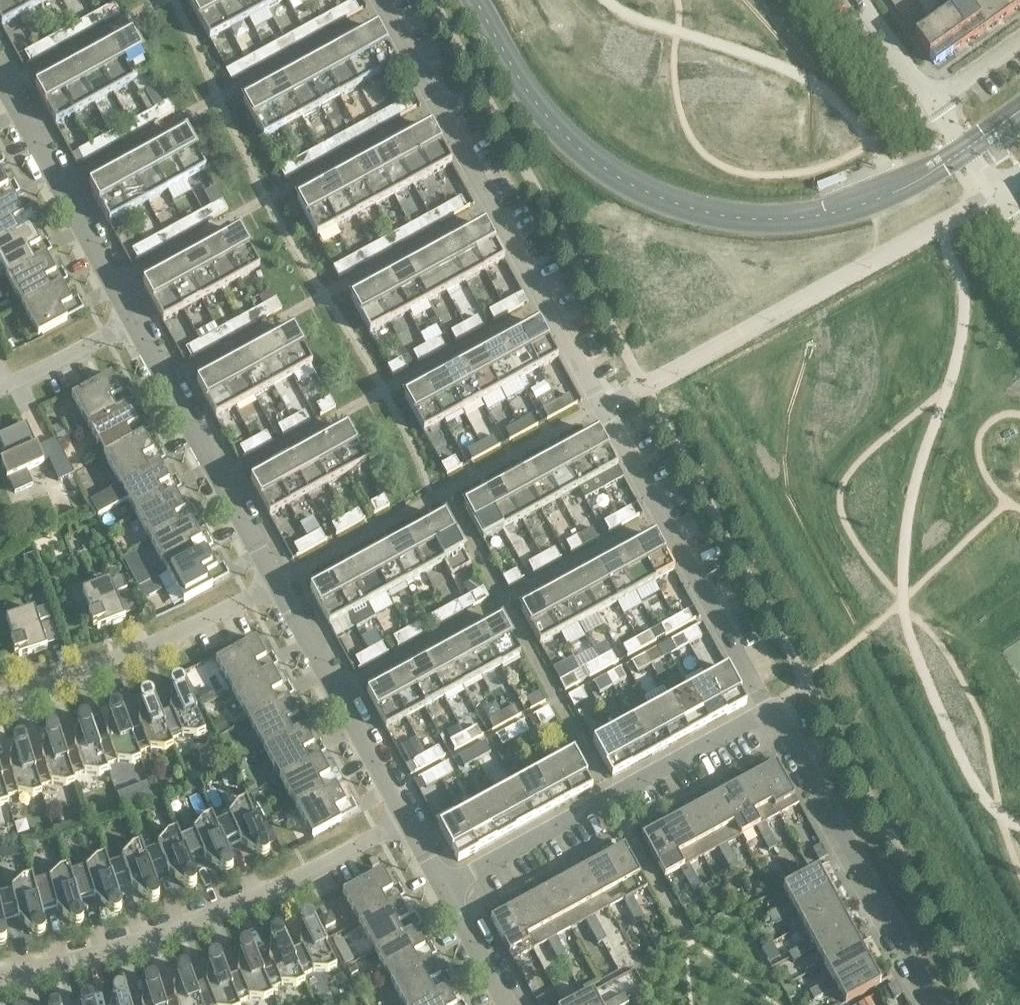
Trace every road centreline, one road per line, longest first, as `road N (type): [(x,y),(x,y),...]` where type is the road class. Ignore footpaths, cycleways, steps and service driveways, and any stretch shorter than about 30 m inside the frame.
road 1 (residential): [(769,709),(381,0)]
road 2 (residential): [(0,983),(97,966),(244,913),(410,821)]
road 3 (residential): [(448,890),(769,709)]
road 4 (residential): [(938,1004),(769,709)]
road 5 (residential): [(0,704),(105,668),(286,582)]
road 6 (residential): [(286,582),(142,318)]
road 7 (residential): [(142,318),(0,56)]
road 8 (residential): [(410,821),(286,582)]
road 9 (residential): [(0,385),(142,318)]
road 10 (residential): [(507,1004),(448,890)]
road 11 (residential): [(931,102),(859,0)]

